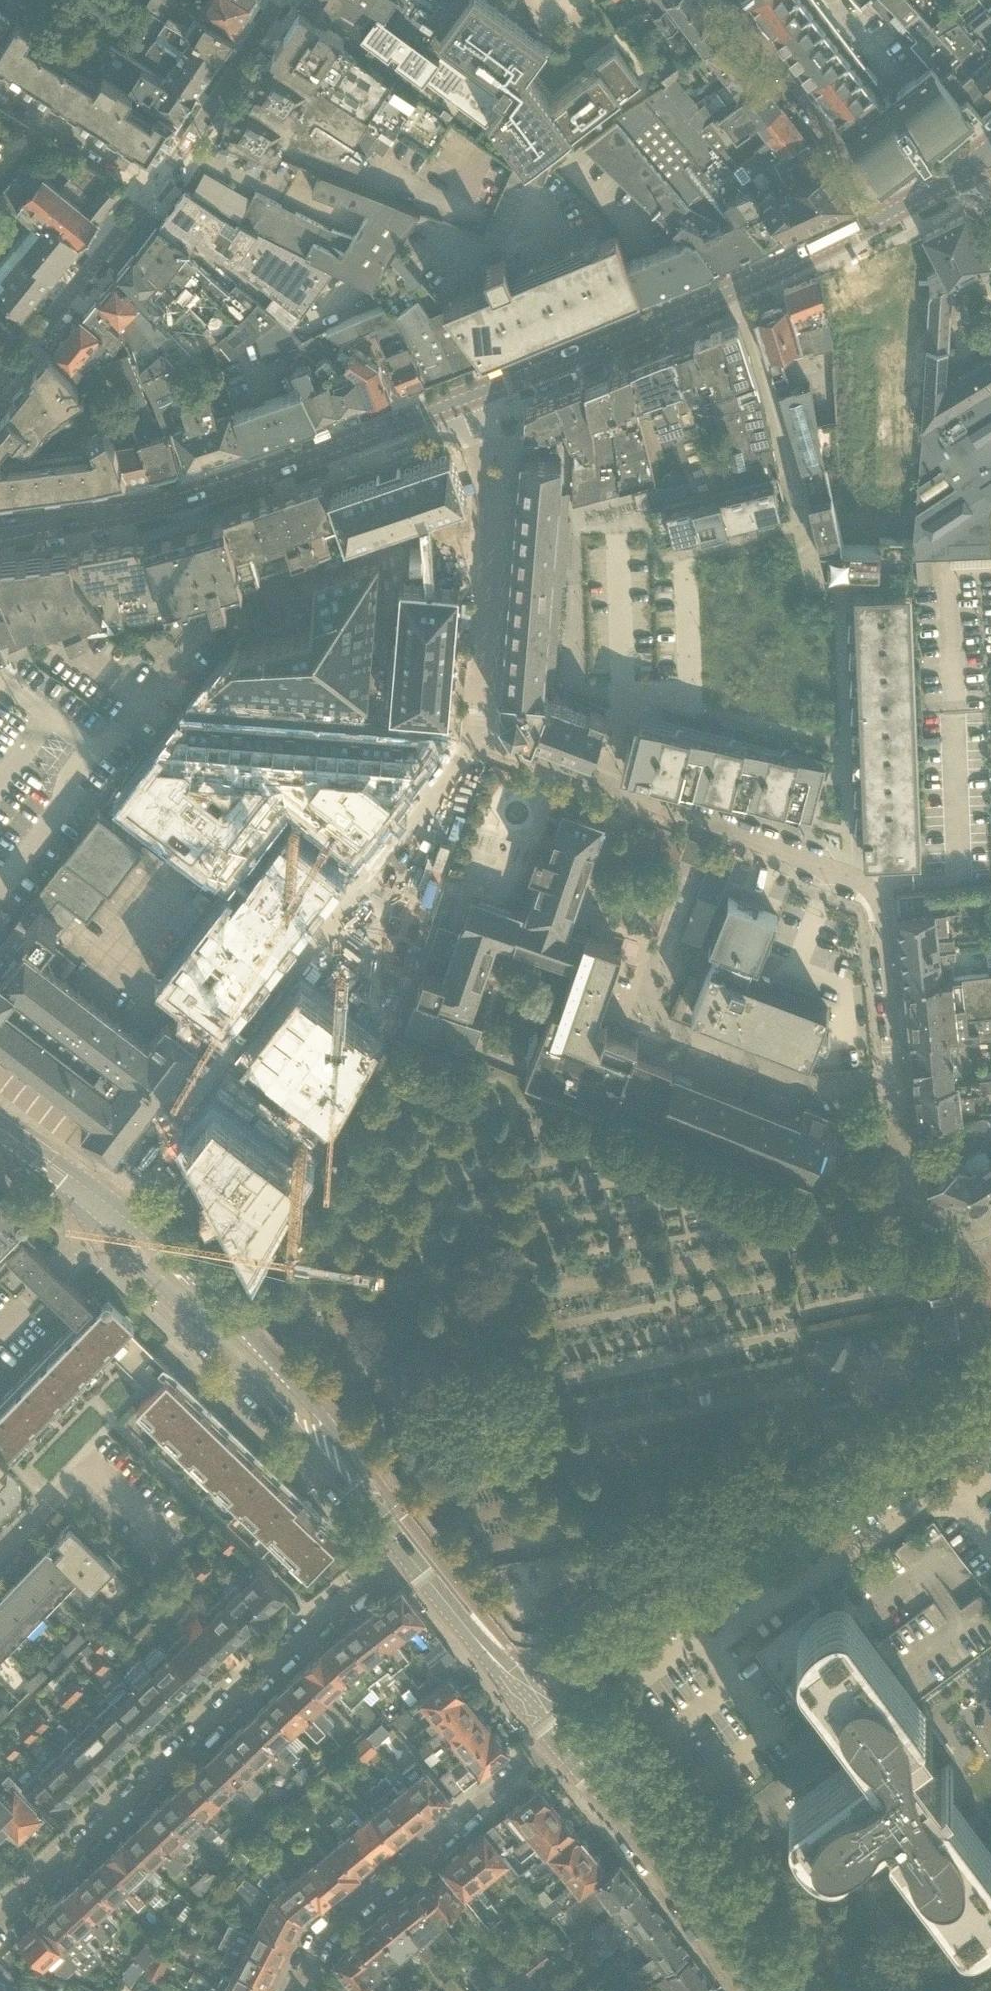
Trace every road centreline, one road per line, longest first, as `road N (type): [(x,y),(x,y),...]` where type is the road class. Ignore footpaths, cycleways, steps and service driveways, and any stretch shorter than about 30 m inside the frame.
road 1 (residential): [(471,736),(862,884),(876,901),(882,933),(902,1187),(927,1217),(952,1227),(990,1224)]
road 2 (unclassified): [(103,1215),(471,736)]
road 3 (residential): [(0,1922),(310,1627),(405,1551)]
road 4 (unclassified): [(538,1686),(990,1400)]
road 5 (tertiary): [(0,528),(150,508),(461,400)]
road 6 (tertiary): [(461,400),(737,288),(884,216)]
road 7 (secondary): [(382,1523),(324,1414),(167,1251),(103,1215)]
road 8 (secondary): [(103,1215),(134,1262),(382,1523)]
road 9 (residential): [(294,1990),(323,1934),(559,1753)]
road 10 (residential): [(461,400),(494,496),(471,736)]
road 11 (residential): [(884,216),(730,0)]
road 12 (residential): [(157,189),(0,385)]
road 13 (residential): [(279,0),(157,189)]
road 14 (secondary): [(762,1990),(636,1822)]
road 15 (unclassified): [(0,87),(157,189)]
road 16 (residential): [(0,1329),(103,1215)]
road 17 (secondary): [(0,1136),(103,1215)]
road 18 (secondary): [(405,1551),(483,1647)]

